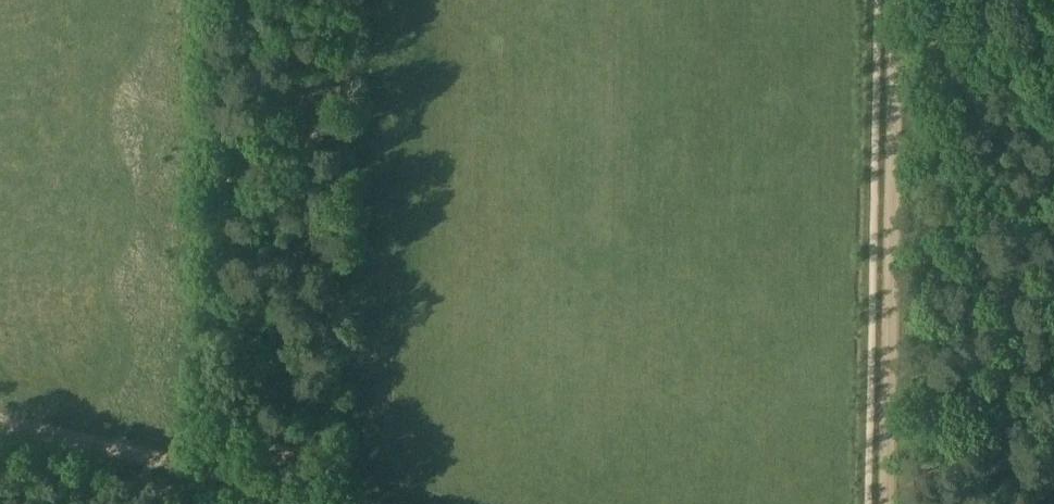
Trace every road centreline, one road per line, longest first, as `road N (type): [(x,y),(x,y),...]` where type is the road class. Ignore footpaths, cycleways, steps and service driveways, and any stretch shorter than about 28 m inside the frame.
road 1 (track): [(891,0),(883,503)]
road 2 (track): [(0,425),(341,503)]

